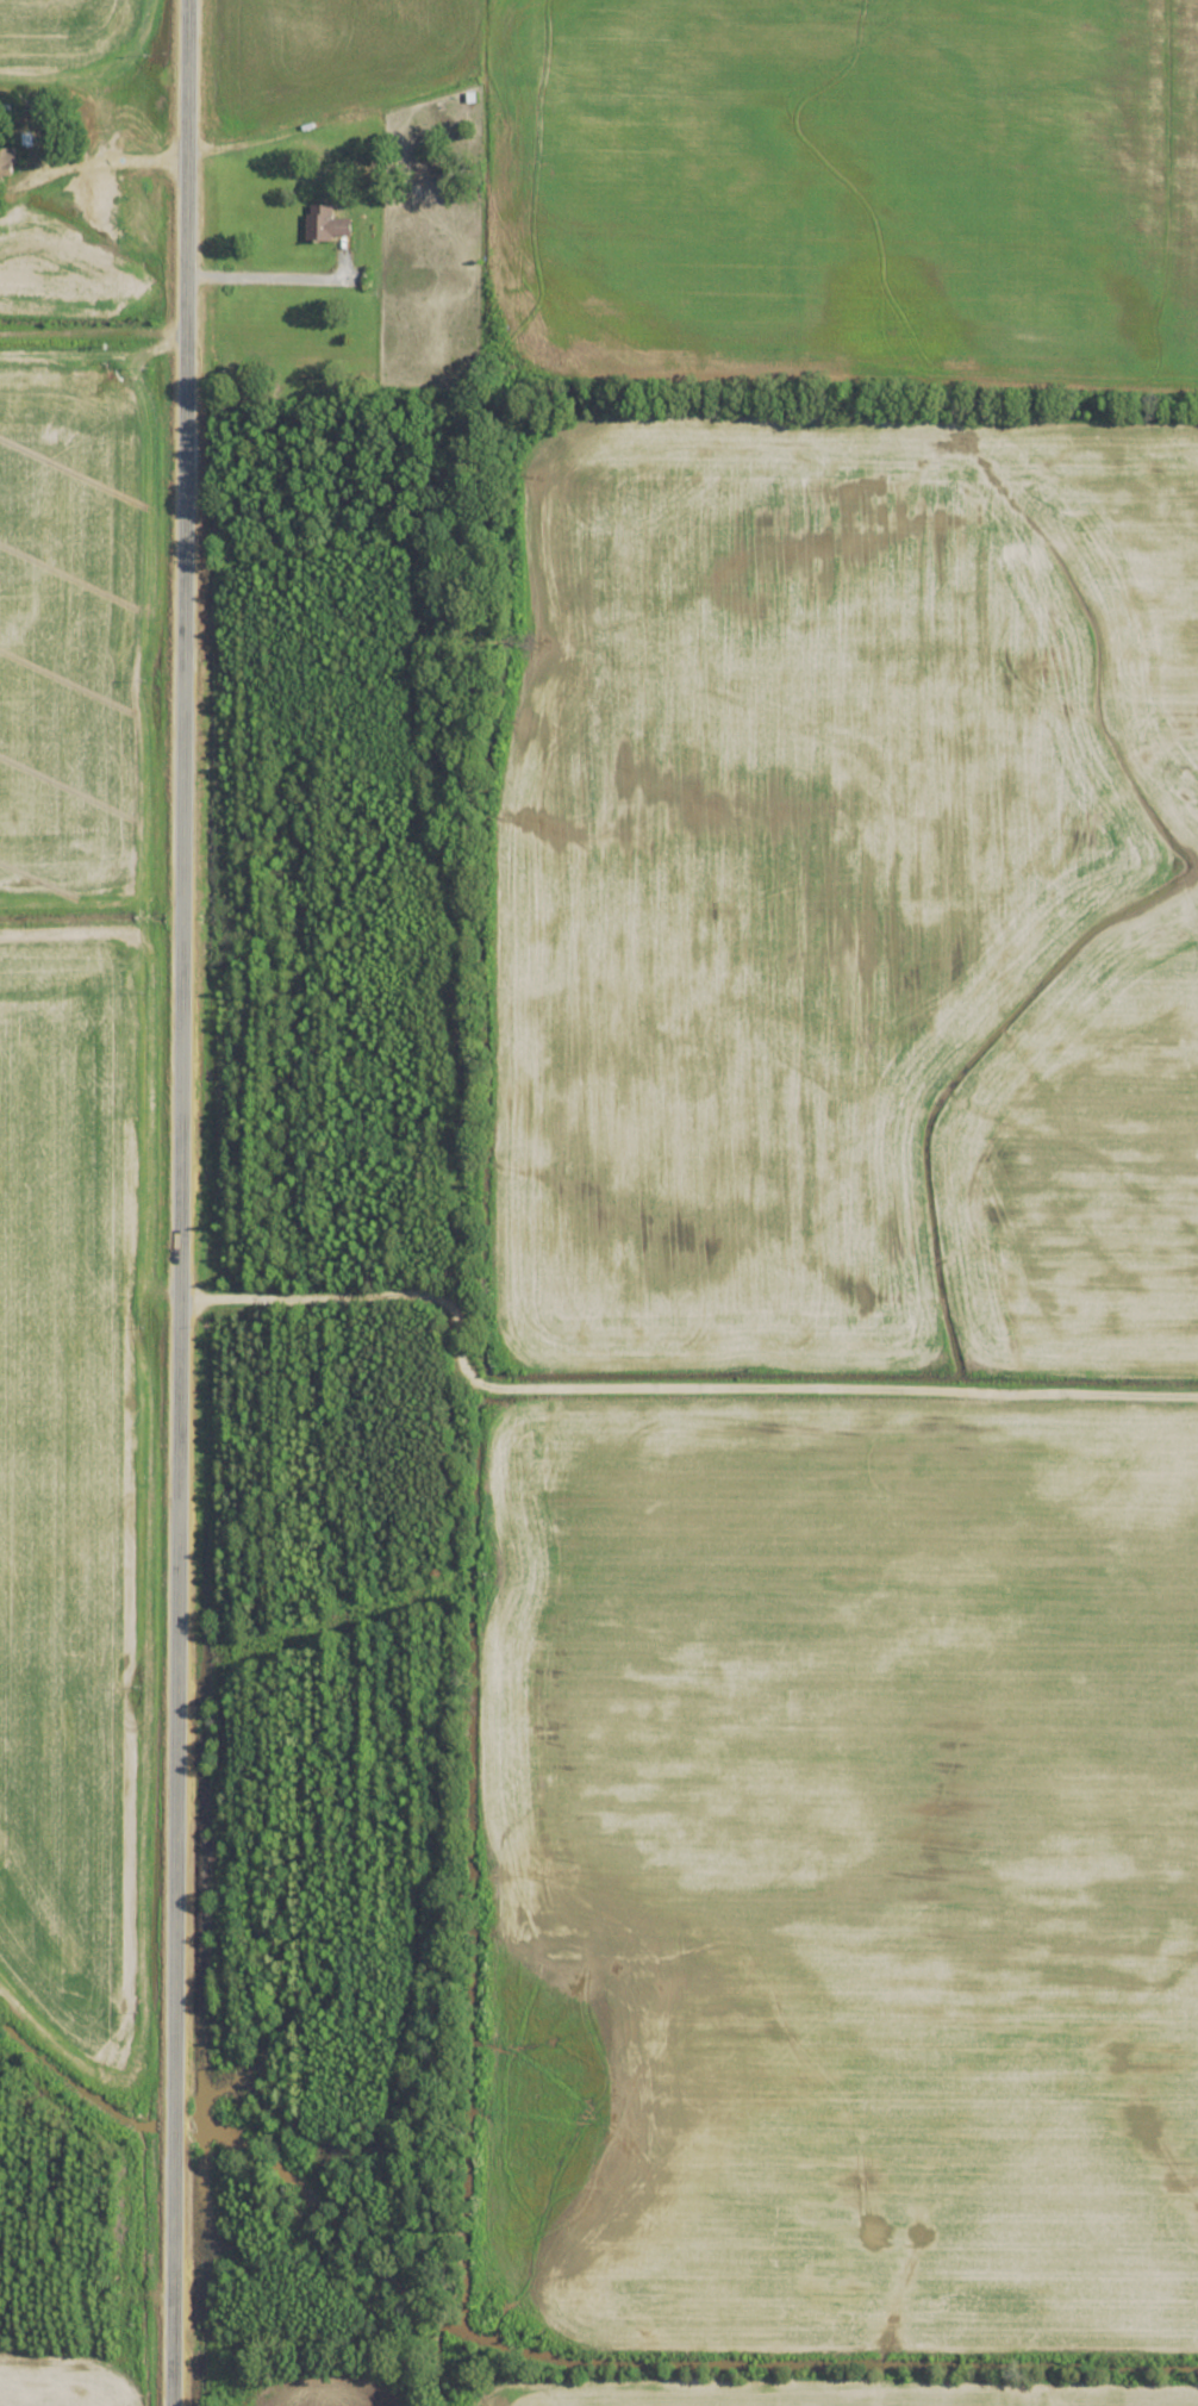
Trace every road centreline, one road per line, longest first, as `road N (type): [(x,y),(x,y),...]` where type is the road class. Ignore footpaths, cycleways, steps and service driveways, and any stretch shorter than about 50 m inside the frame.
road 1 (tertiary): [(164,2405),(180,0)]
road 2 (residential): [(1197,1407),(525,1415),(478,1375)]
road 3 (residential): [(0,337),(180,334)]

